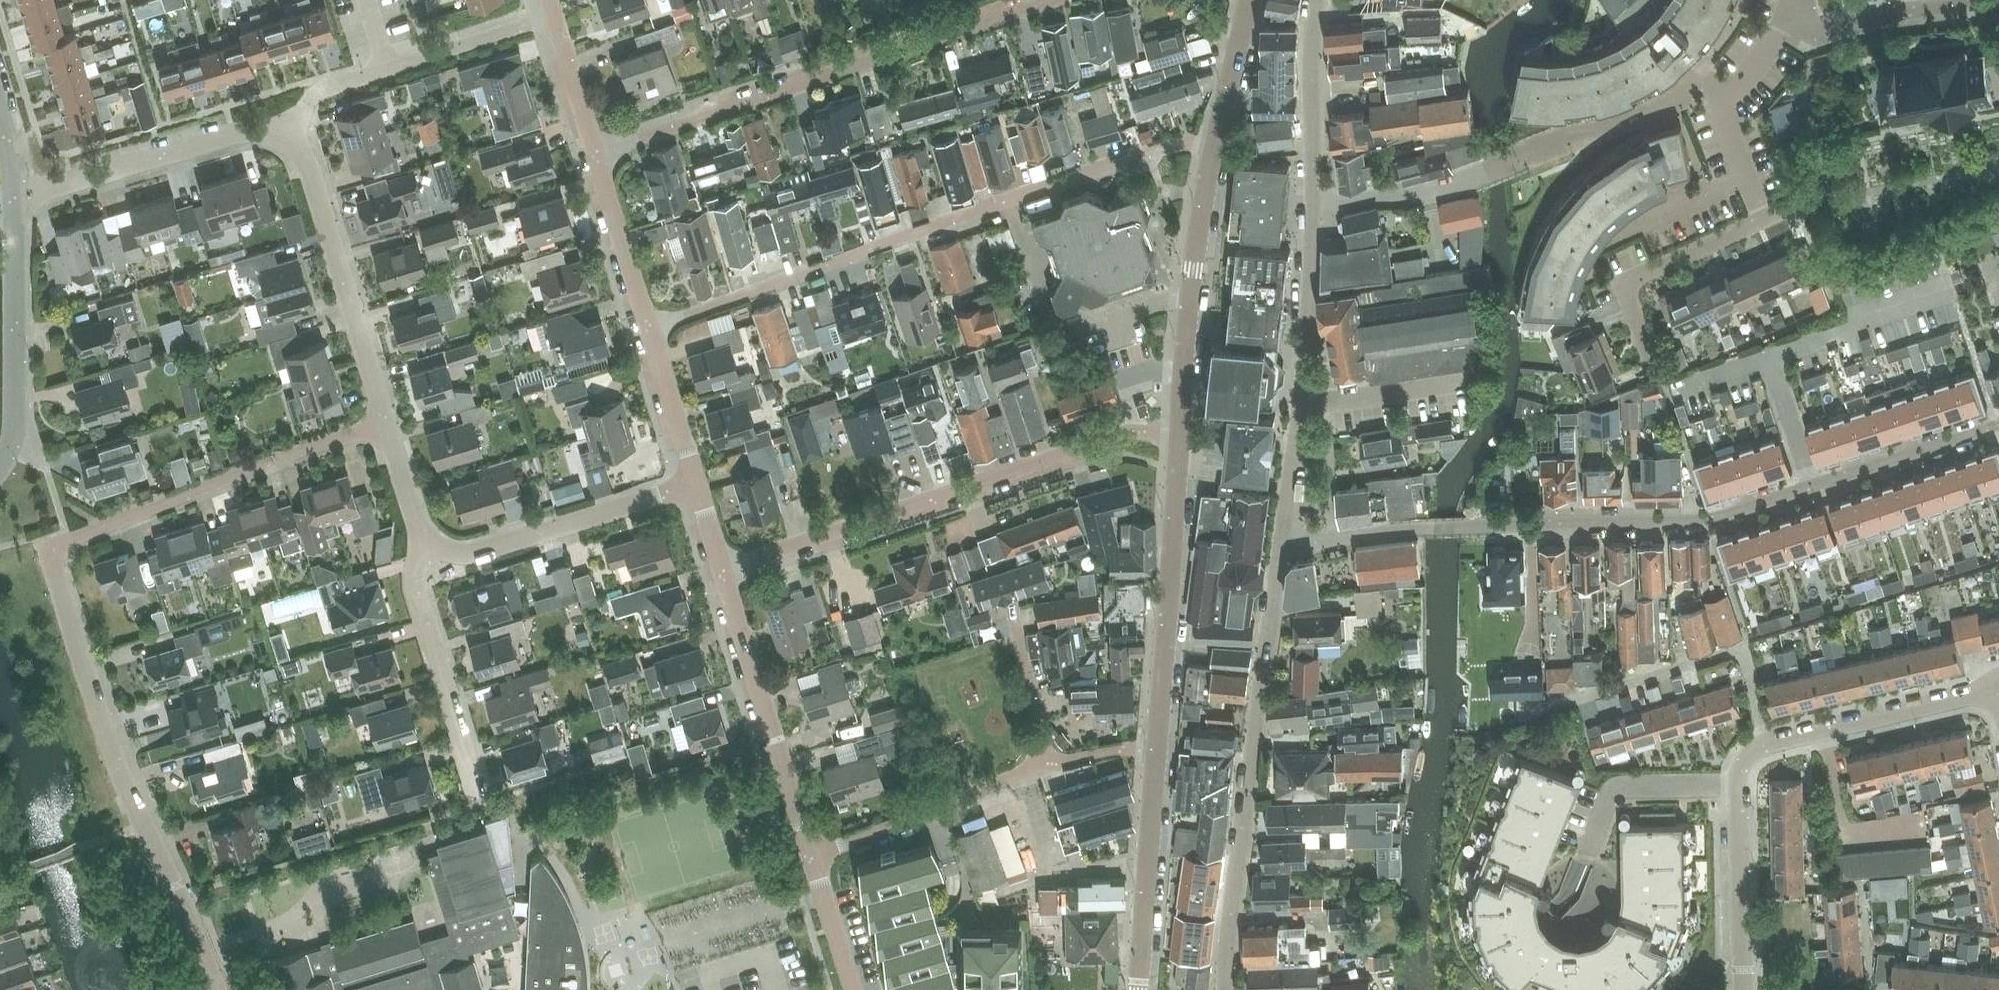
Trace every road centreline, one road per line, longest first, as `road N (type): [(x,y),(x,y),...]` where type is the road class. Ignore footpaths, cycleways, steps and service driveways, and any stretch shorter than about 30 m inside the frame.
road 1 (residential): [(215,989),(120,772),(50,558),(56,547),(292,452),(385,426)]
road 2 (residential): [(1280,543),(1717,518),(1998,426)]
road 3 (residential): [(648,329),(1094,168),(1218,137)]
road 4 (residential): [(1743,989),(1740,787),(1754,751),(1998,687)]
road 5 (residential): [(596,153),(1057,0)]
road 6 (residential): [(719,566),(1125,432),(1178,435)]
road 7 (residential): [(1225,989),(1280,543)]
road 8 (residential): [(1656,374),(1623,283),(1764,219),(1715,95)]
road 9 (residential): [(1280,543),(1301,404),(1311,204)]
road 10 (tertiary): [(1157,749),(1178,435)]
road 11 (residential): [(286,136),(307,165),(385,426)]
road 12 (residential): [(812,855),(719,566)]
road 13 (residential): [(286,136),(327,86),(553,16)]
road 14 (tertiary): [(1178,435),(1192,270),(1218,137)]
road 15 (residential): [(420,545),(468,554),(696,485)]
road 16 (residential): [(18,201),(245,131),(286,136)]
road 17 (residential): [(0,465),(12,445),(15,407),(18,201)]
road 18 (residential): [(482,803),(426,625),(420,545)]
road 19 (residential): [(812,855),(1049,764)]
road 20 (tertiary): [(1139,989),(1157,749)]
road 21 (residential): [(1311,204),(1450,180),(1520,157)]
road 22 (residential): [(1520,157),(1664,100),(1715,95)]
road 23 (residential): [(1796,20),(1829,33),(1885,16),(1995,0)]
road 24 (residential): [(1311,204),(1317,0)]
road 25 (residential): [(648,329),(596,153)]
road 26 (residential): [(696,485),(648,329)]
road 27 (residential): [(1049,764),(1011,608)]
road 28 (residential): [(596,153),(553,16)]
road 29 (tertiary): [(1218,137),(1251,0)]
road 30 (residential): [(851,989),(812,855)]
road 31 (residential): [(385,426),(420,545)]

